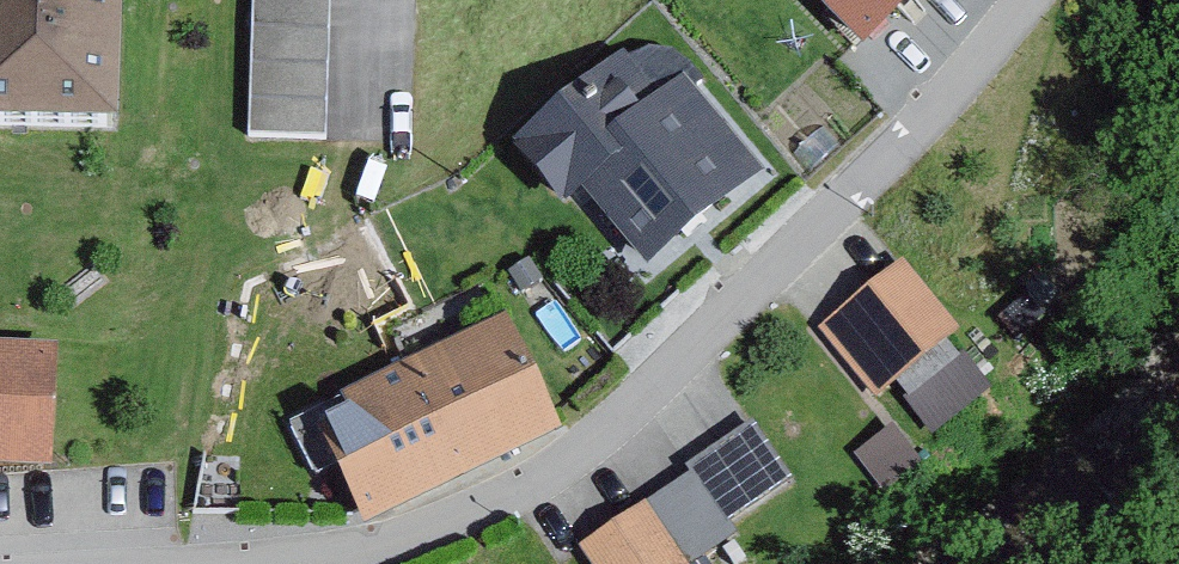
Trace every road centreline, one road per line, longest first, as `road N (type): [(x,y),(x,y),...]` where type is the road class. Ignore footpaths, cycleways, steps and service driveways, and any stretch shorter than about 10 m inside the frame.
road 1 (residential): [(1017,0),(705,353),(564,479),(382,555),(274,563)]

